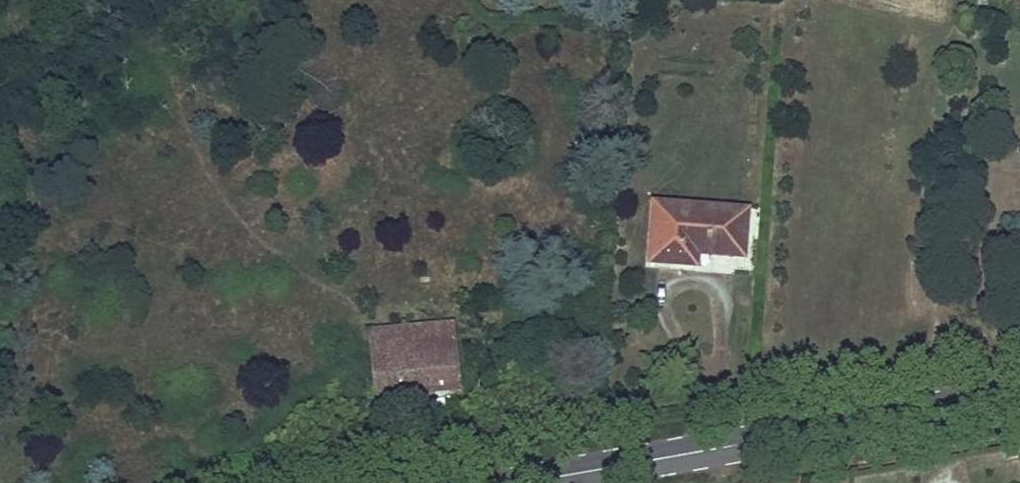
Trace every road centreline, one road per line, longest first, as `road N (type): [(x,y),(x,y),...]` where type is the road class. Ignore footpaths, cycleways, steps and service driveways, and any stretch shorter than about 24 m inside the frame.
road 1 (secondary): [(528,482),(1019,396)]

